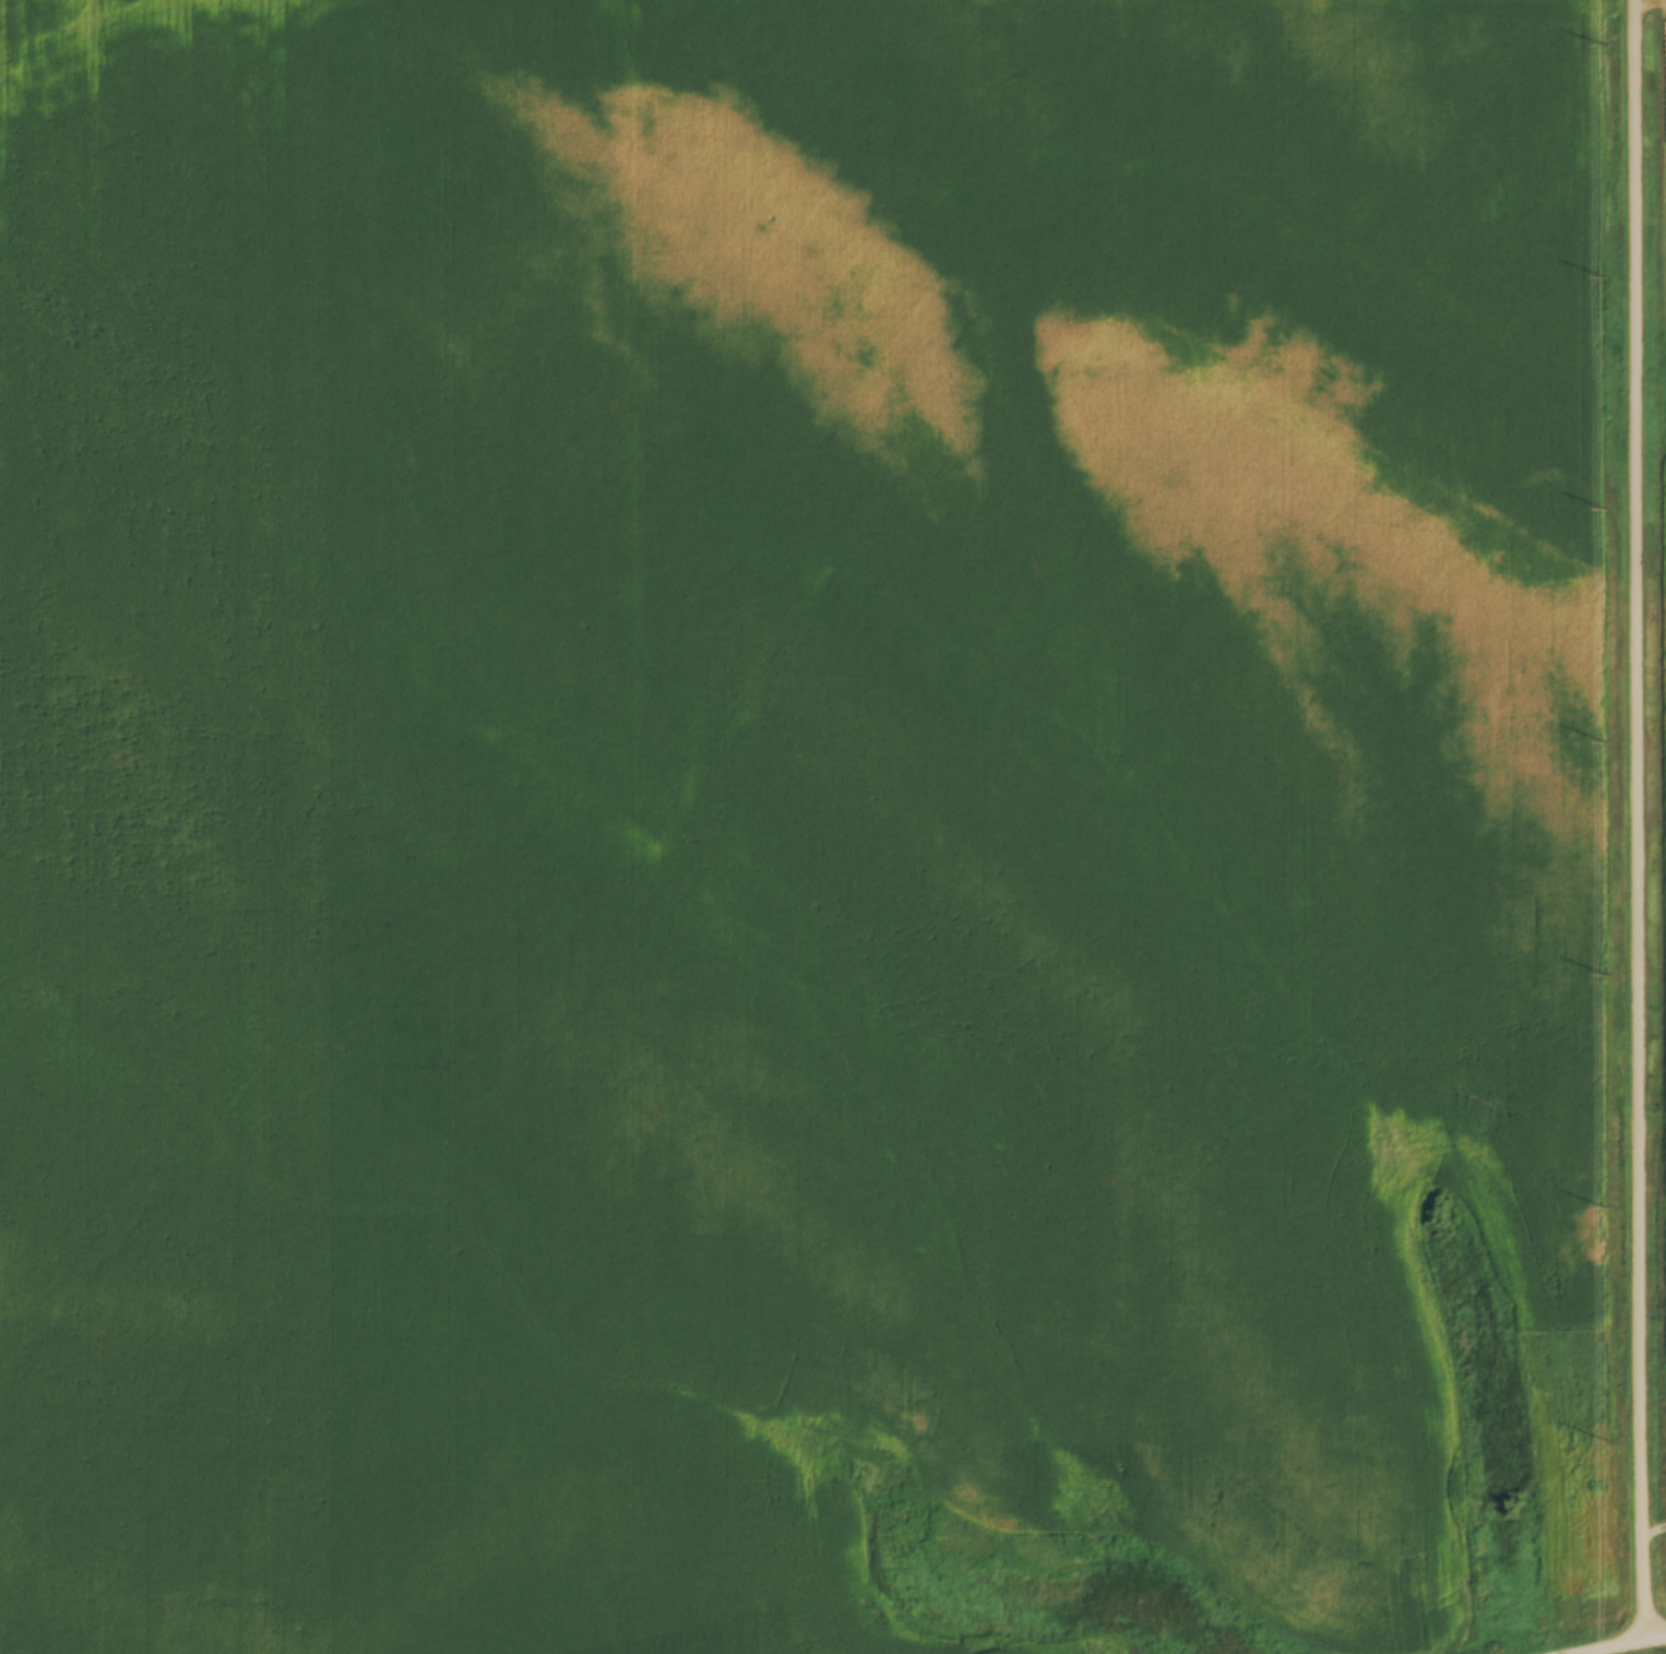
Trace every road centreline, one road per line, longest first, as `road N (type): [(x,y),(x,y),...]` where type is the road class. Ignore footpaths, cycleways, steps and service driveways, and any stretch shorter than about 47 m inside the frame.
road 1 (residential): [(1649,1638),(1641,0)]

